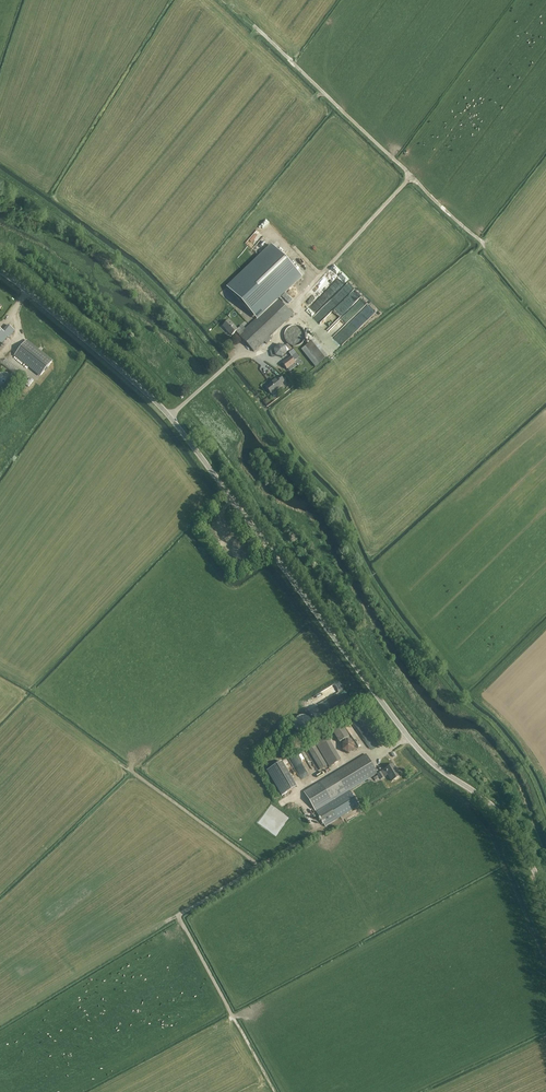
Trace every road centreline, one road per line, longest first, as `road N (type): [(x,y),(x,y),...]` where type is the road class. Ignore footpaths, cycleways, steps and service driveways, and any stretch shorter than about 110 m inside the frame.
road 1 (unclassified): [(545,901),(500,813),(433,763),(398,724),(159,402),(0,271)]

